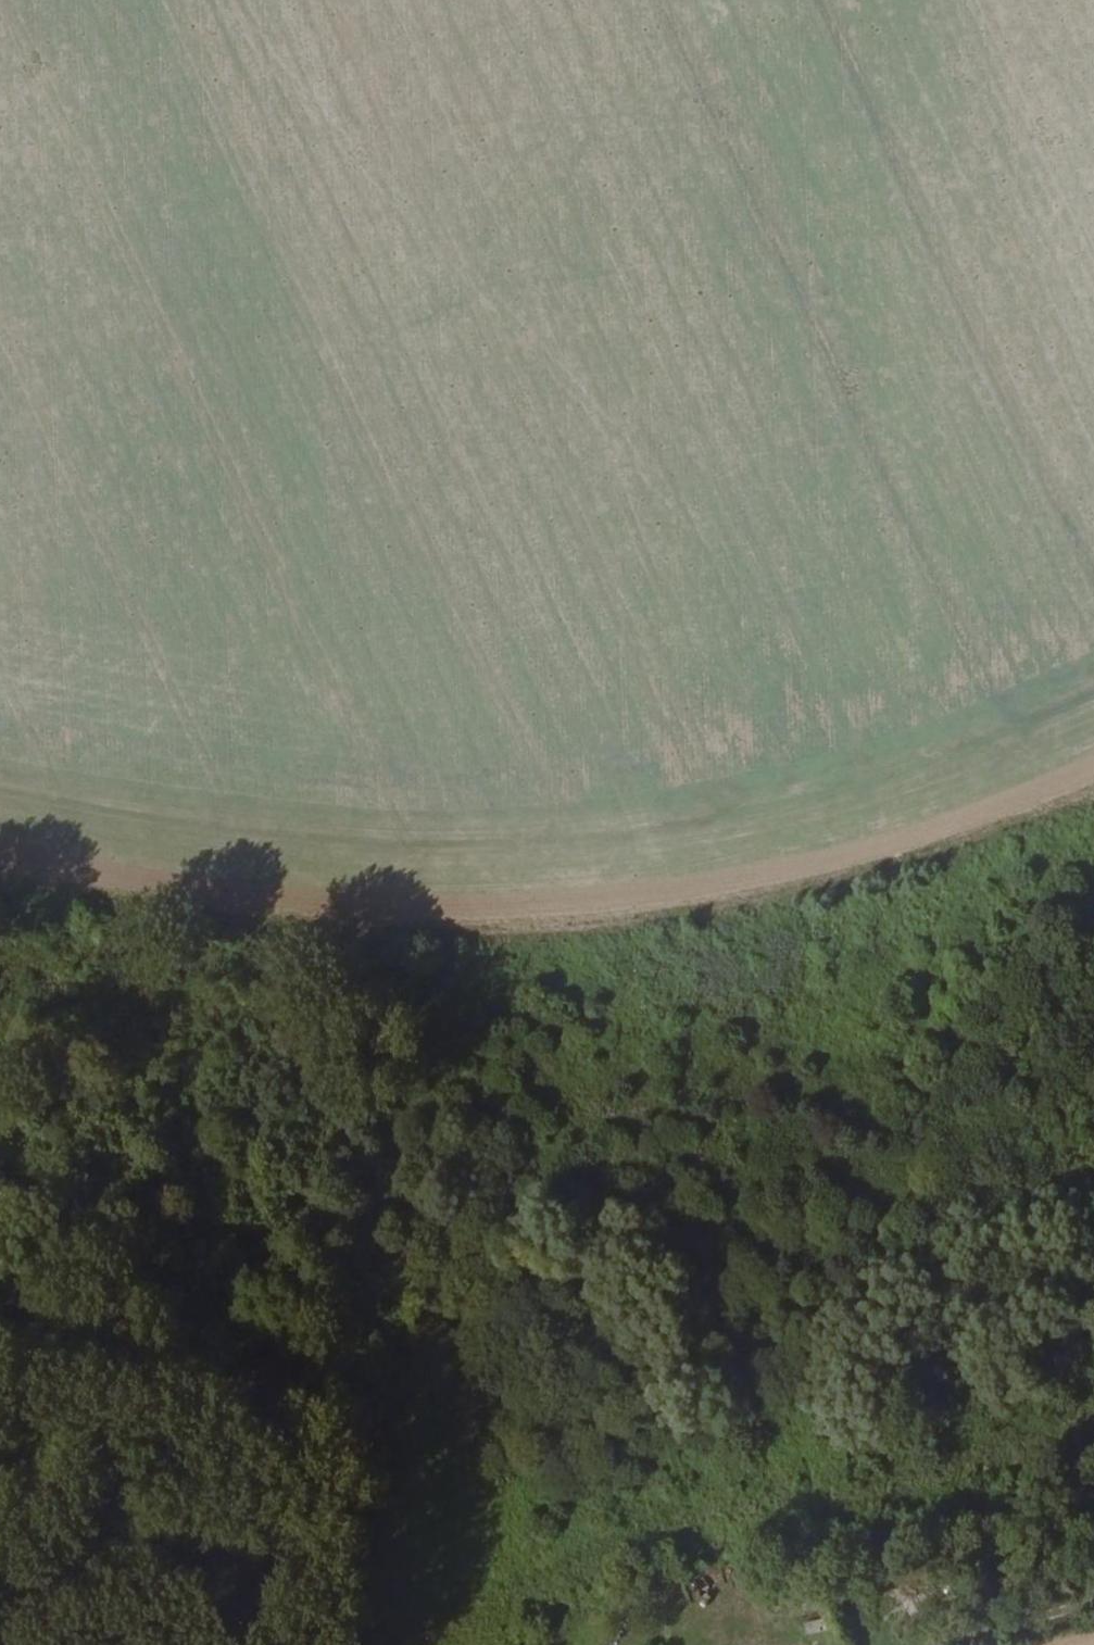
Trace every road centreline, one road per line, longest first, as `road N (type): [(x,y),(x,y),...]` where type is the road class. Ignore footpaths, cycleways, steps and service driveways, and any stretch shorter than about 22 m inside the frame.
road 1 (track): [(0,879),(138,902),(365,919),(585,919),(765,891),(977,829),(1093,781)]
road 2 (track): [(1093,1605),(947,1644)]

